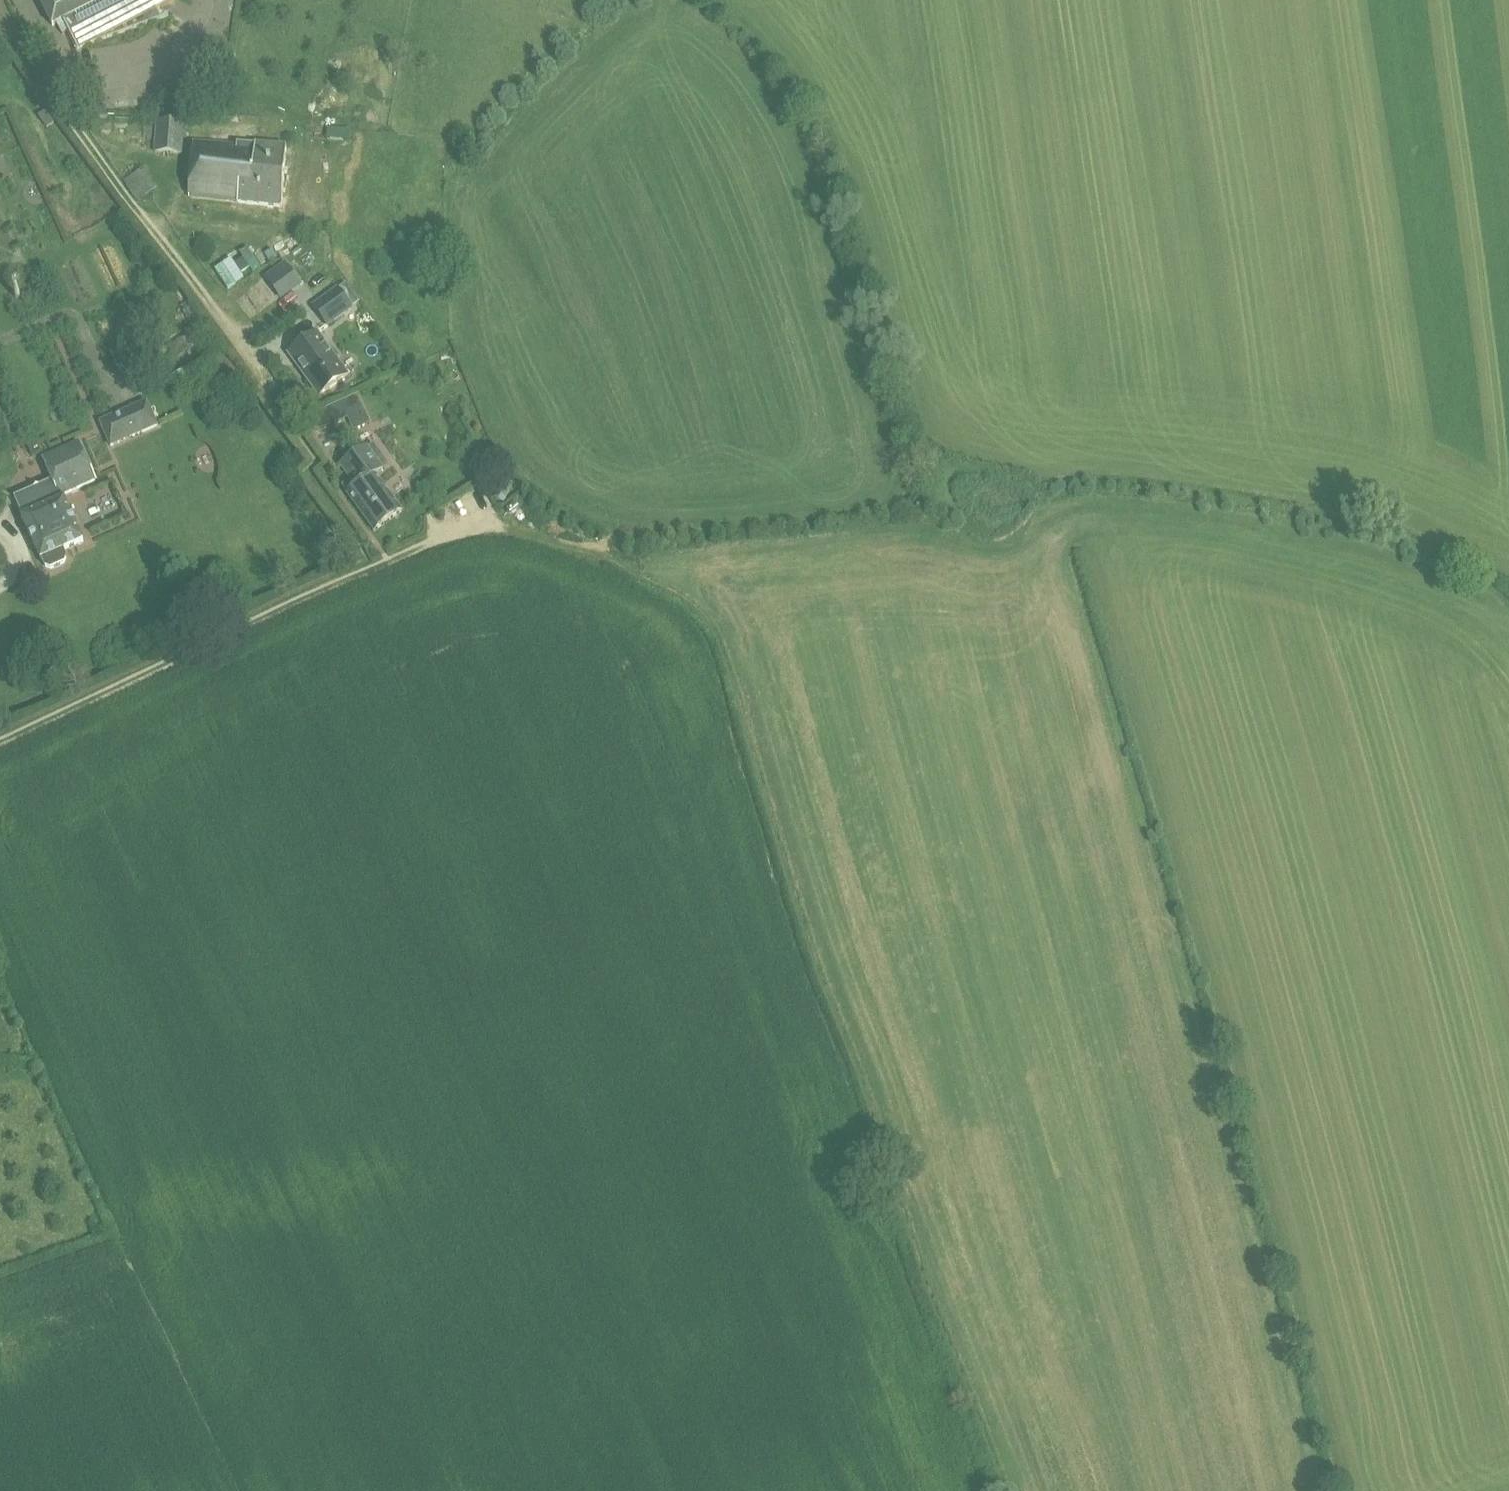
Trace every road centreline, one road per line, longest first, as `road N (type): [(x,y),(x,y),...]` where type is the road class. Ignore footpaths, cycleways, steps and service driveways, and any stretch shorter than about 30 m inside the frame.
road 1 (residential): [(0,738),(464,531),(491,523),(561,537)]

